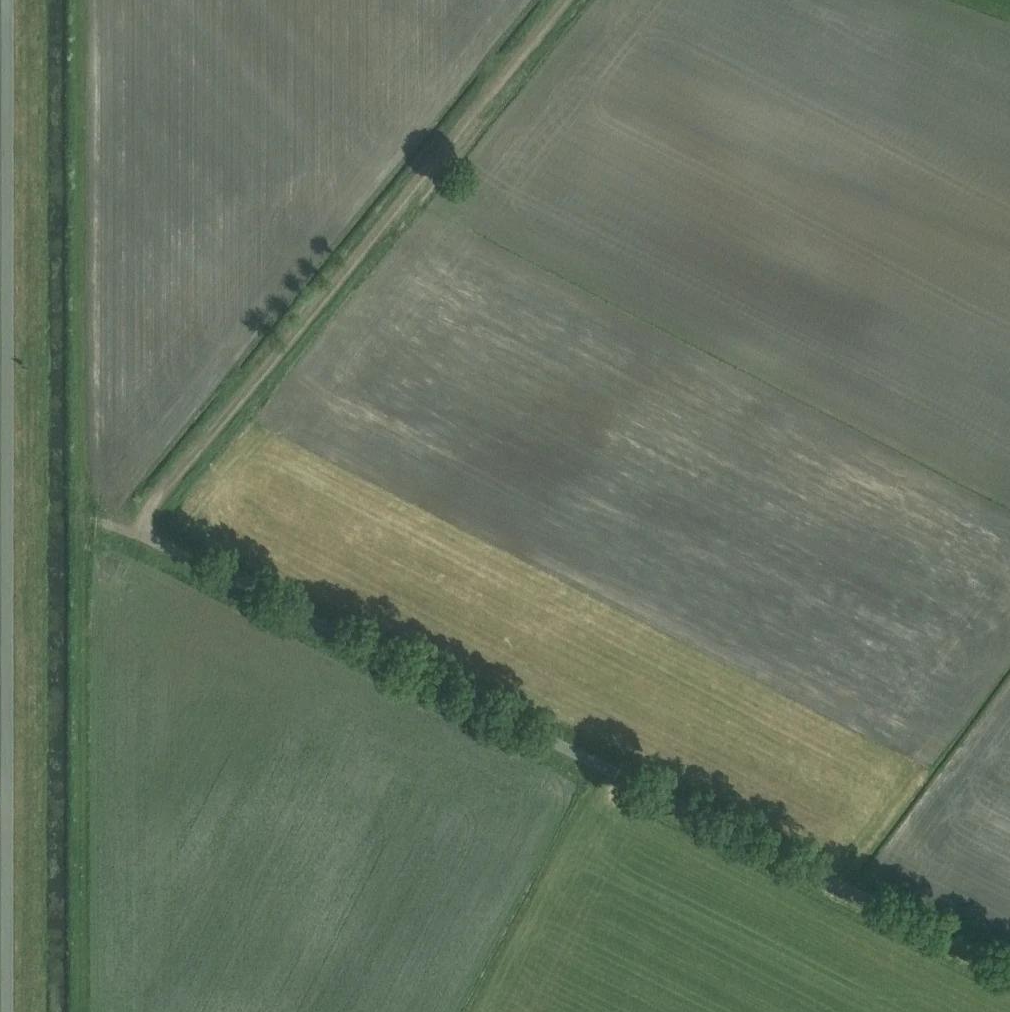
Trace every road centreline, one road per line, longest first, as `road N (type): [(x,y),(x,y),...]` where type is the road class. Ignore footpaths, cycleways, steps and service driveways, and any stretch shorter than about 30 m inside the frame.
road 1 (unclassified): [(1009,972),(135,530)]
road 2 (track): [(565,0),(135,530)]

